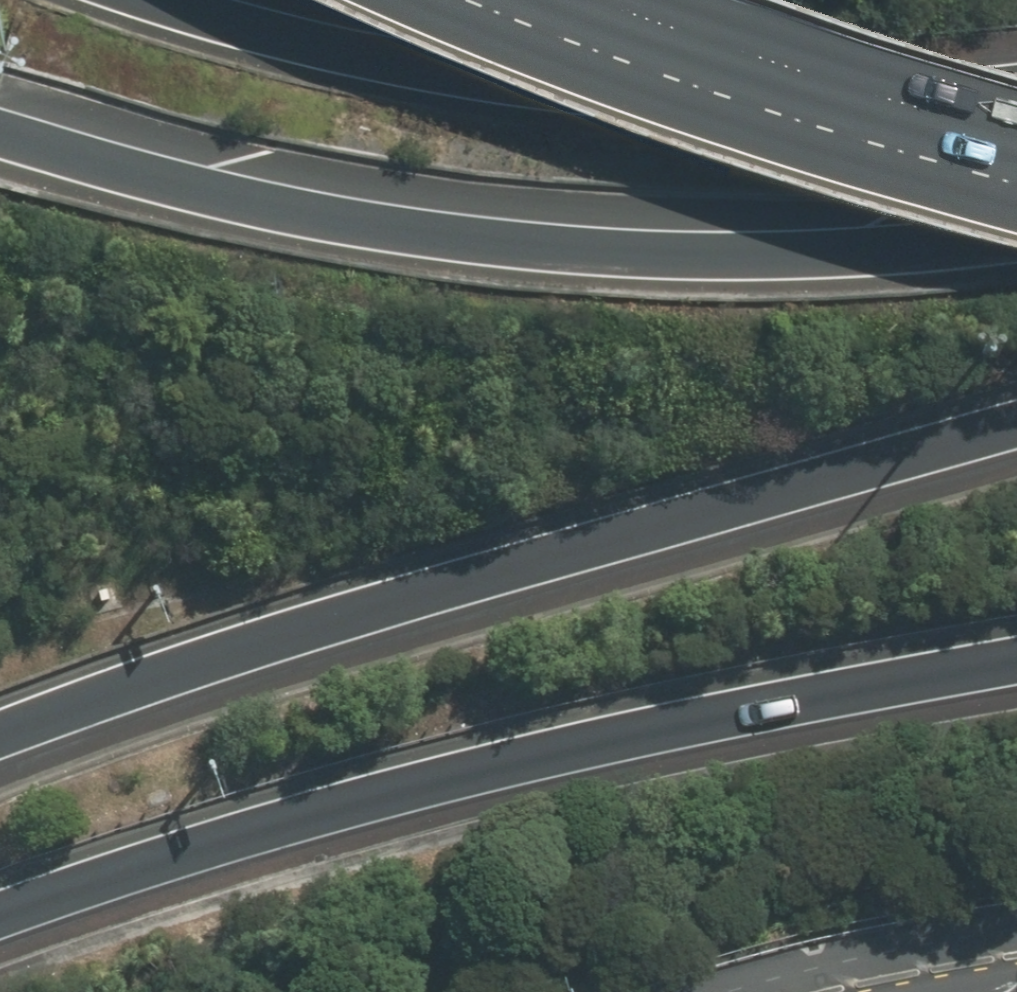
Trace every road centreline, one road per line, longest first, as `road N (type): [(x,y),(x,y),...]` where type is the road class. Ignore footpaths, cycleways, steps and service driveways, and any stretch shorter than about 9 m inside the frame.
road 1 (motorway): [(1016,424),(219,650),(0,729)]
road 2 (motorway): [(1016,660),(708,711),(363,789),(0,908)]
road 3 (motorway): [(1016,239),(812,255),(521,247),(257,205),(102,169),(0,133)]
road 4 (motorway): [(176,0),(349,45),(507,68),(673,83),(1016,78)]
road 5 (motorway): [(1016,114),(811,61),(641,0)]

